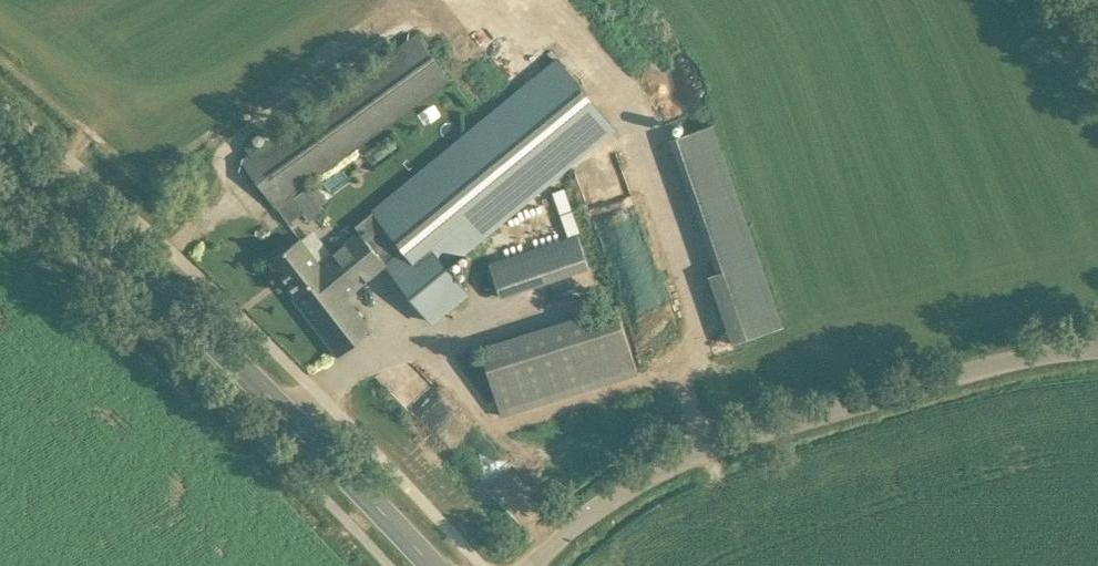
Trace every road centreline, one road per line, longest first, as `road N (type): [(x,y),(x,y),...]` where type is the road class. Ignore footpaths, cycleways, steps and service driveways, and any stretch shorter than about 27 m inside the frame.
road 1 (unclassified): [(527,565),(572,524),(672,458),(994,362),(1097,344)]
road 2 (secondary): [(436,565),(277,396),(0,145)]
road 3 (track): [(0,67),(148,186),(235,127),(249,131)]

